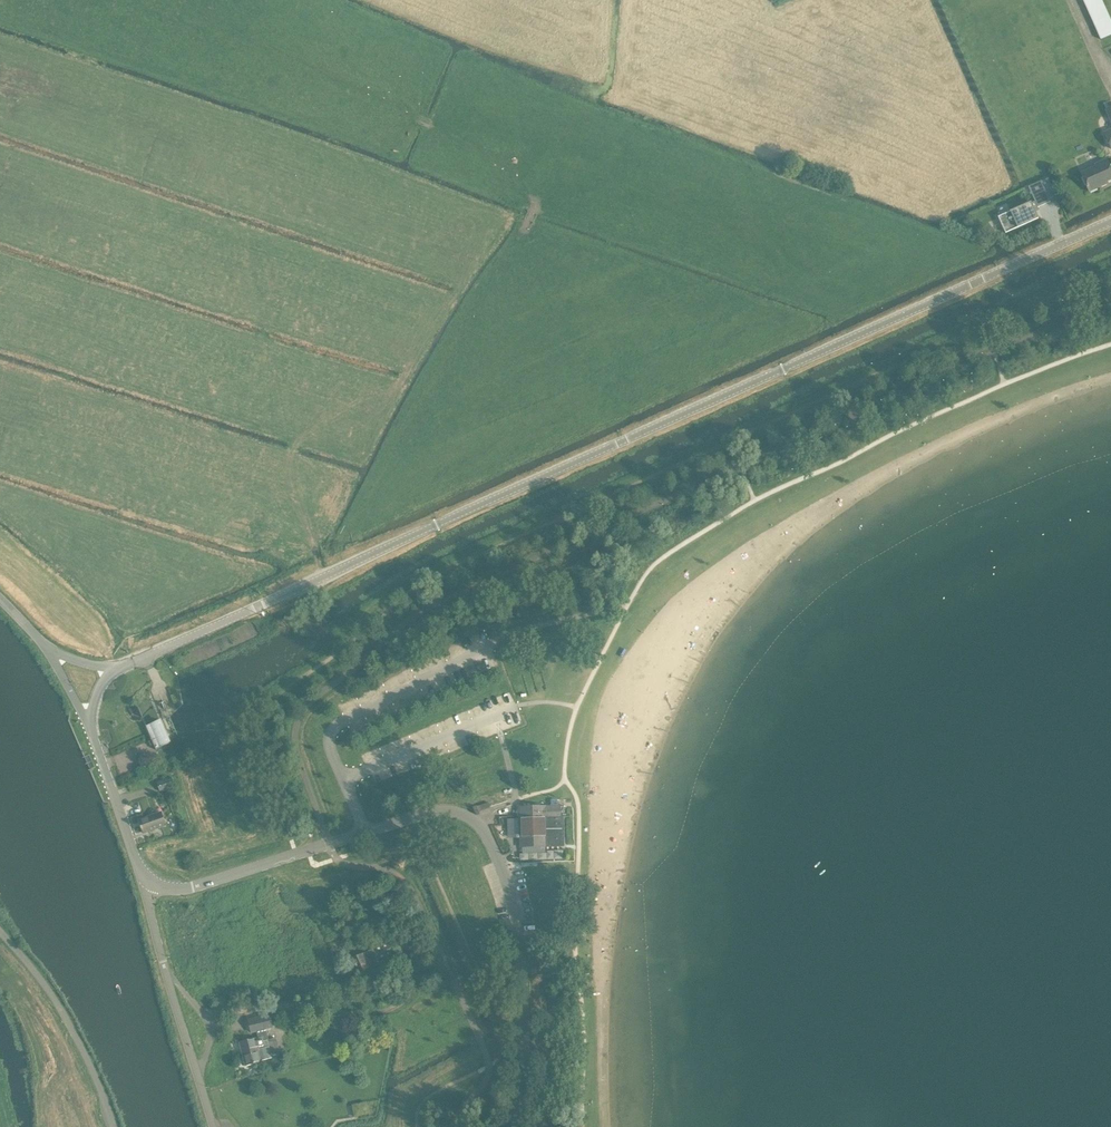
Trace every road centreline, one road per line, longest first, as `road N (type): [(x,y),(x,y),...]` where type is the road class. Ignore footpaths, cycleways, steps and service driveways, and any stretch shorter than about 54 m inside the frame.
road 1 (tertiary): [(116,669),(1110,221)]
road 2 (tertiary): [(512,1126),(524,1045),(521,944),(504,870),(472,818),(441,810),(177,890),(149,882)]
road 3 (unclassified): [(213,1126),(169,985),(149,882)]
road 4 (unclassified): [(113,1126),(54,994),(0,932)]
road 5 (tertiary): [(149,882),(89,723)]

